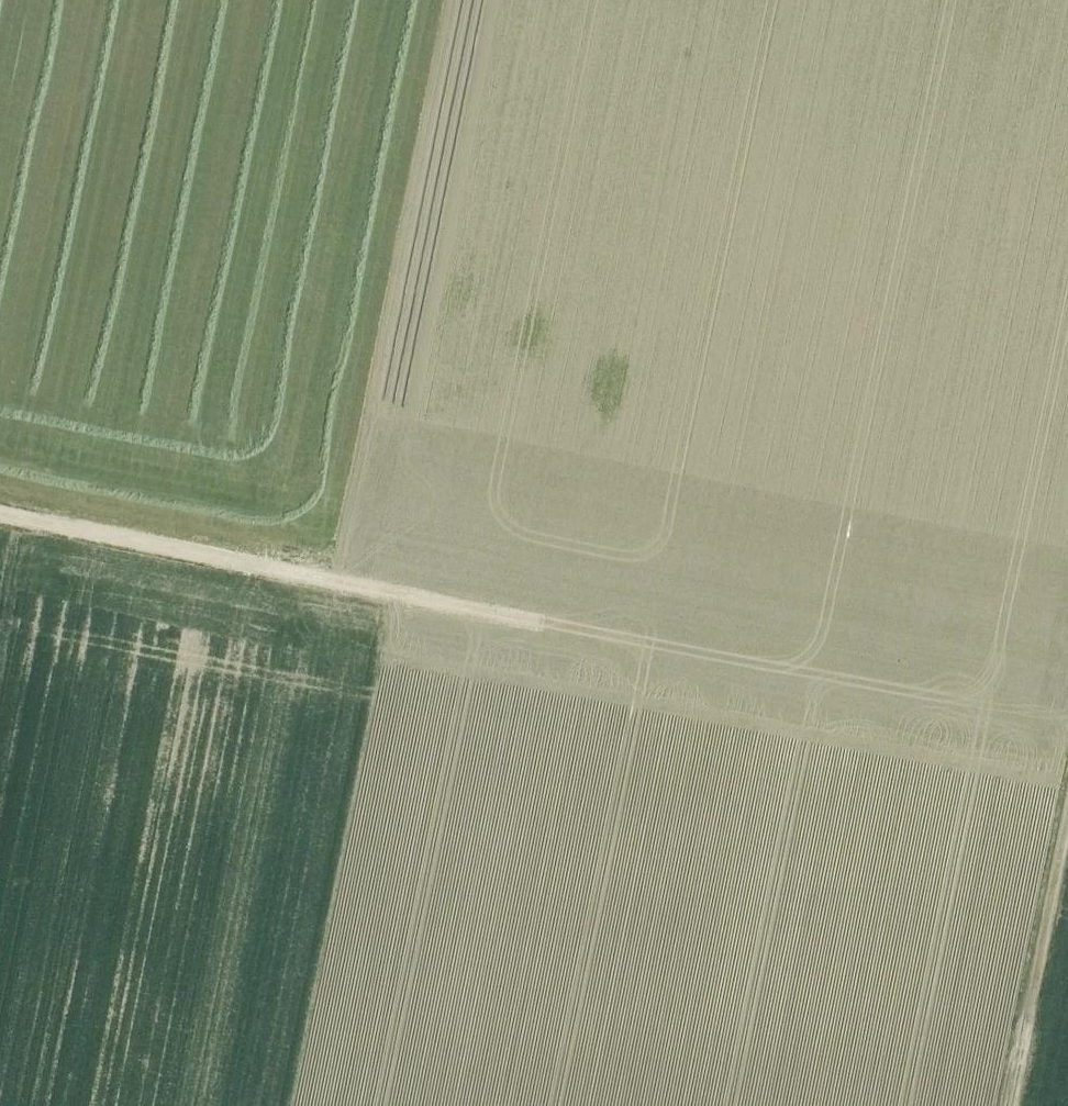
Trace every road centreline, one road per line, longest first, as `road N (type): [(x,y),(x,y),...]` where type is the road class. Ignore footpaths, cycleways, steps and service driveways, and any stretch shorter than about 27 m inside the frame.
road 1 (track): [(425,593),(0,508)]
road 2 (track): [(1008,1105),(1067,807)]

